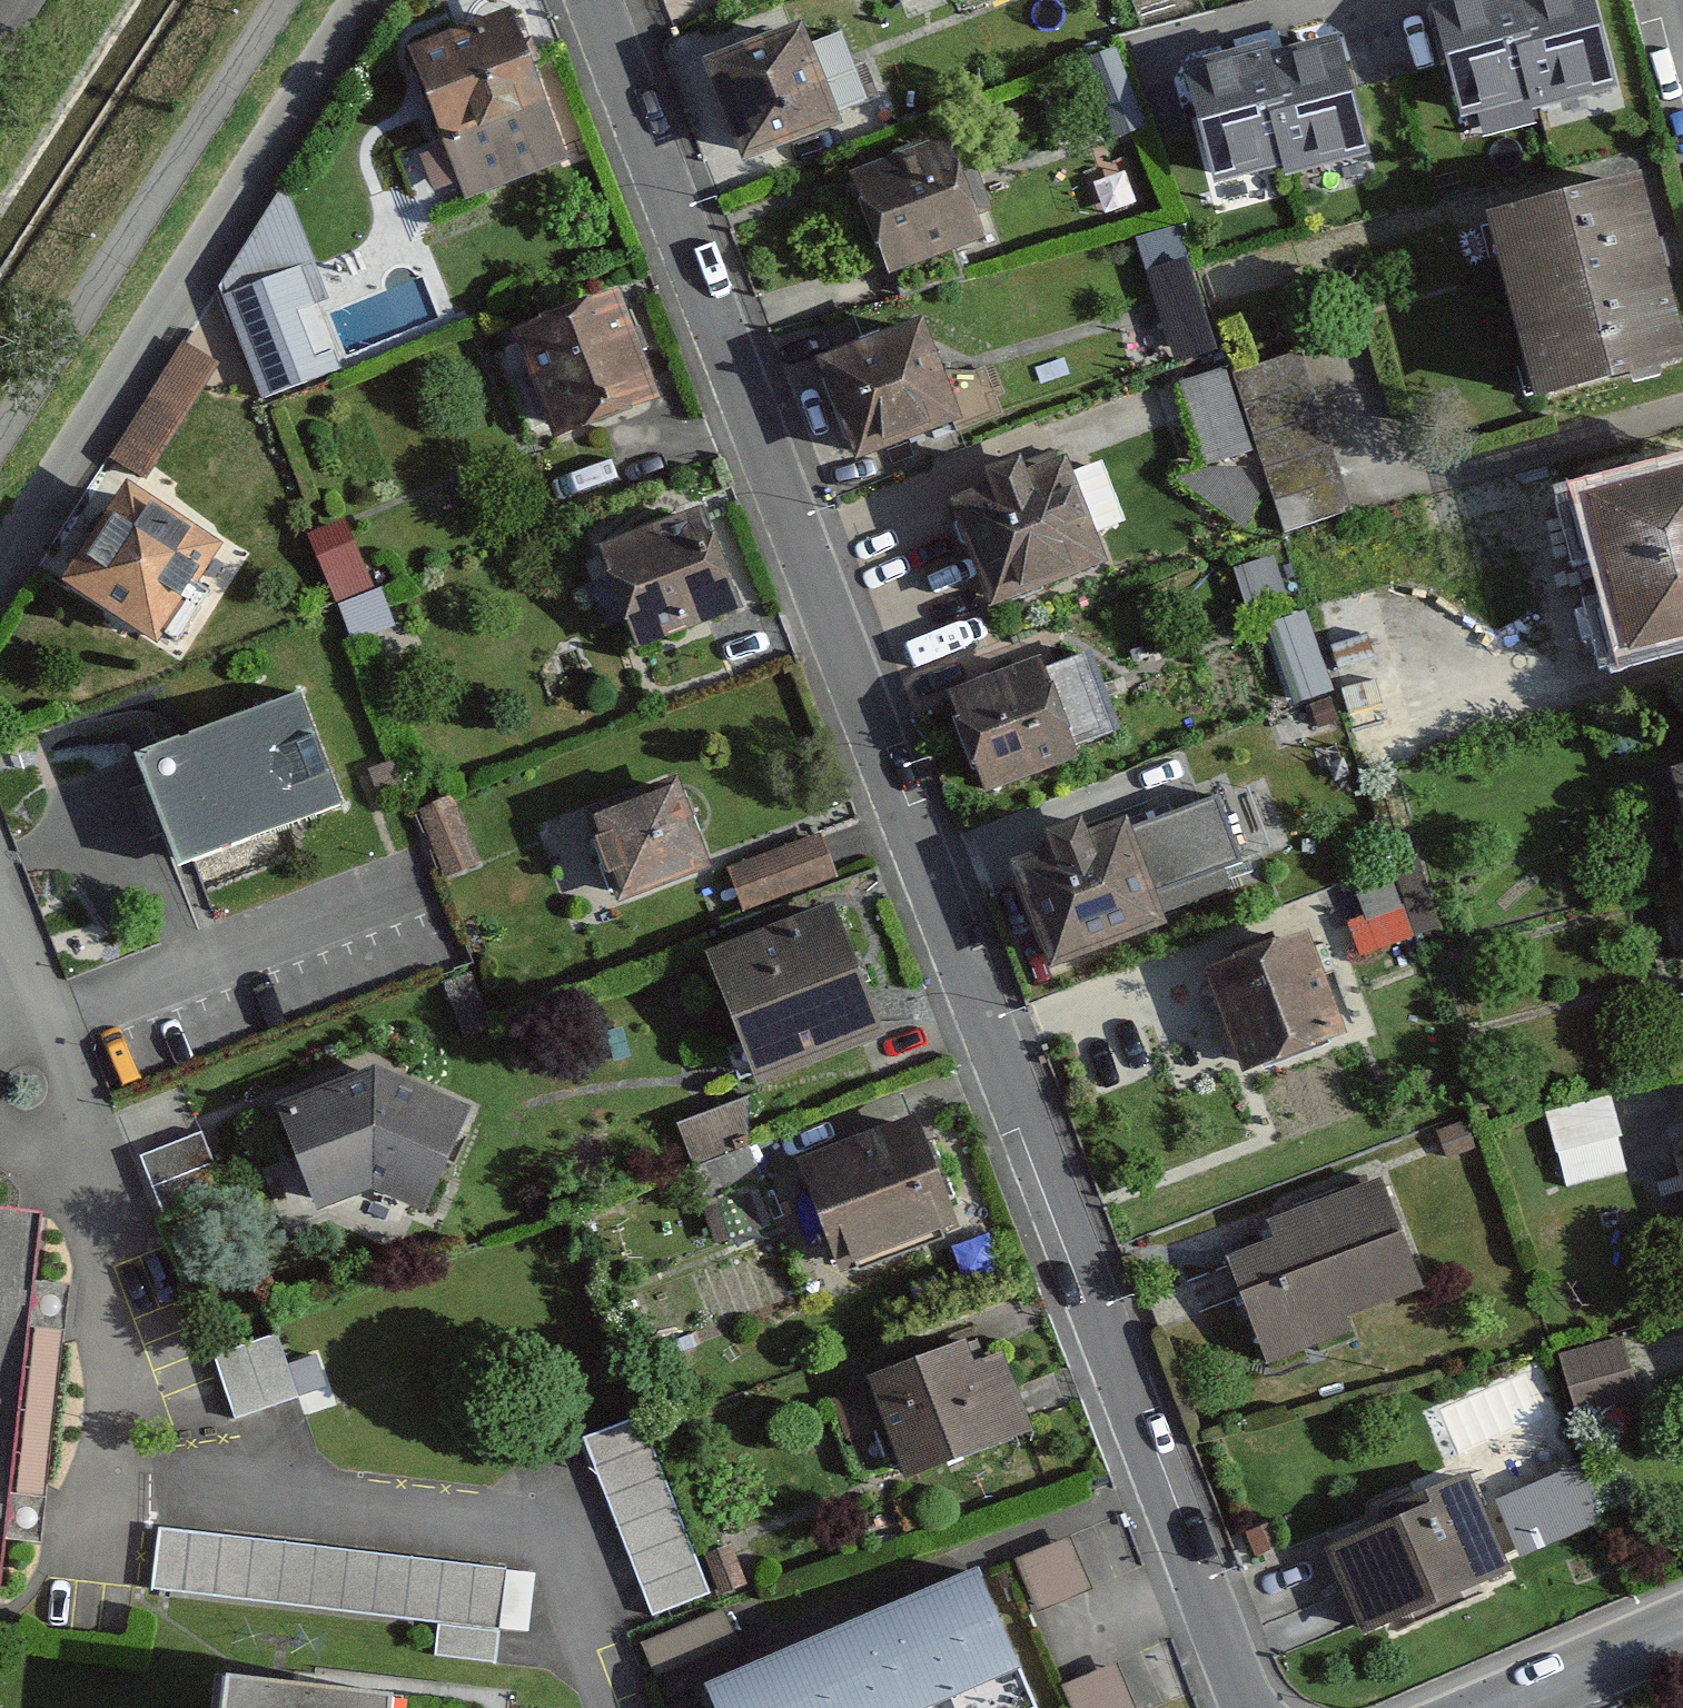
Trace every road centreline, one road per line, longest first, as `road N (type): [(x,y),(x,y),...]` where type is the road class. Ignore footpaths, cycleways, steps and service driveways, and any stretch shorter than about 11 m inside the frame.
road 1 (residential): [(590,0),(633,147),(654,168),(869,728),(866,749),(890,813),(908,831),(1012,1103),(1033,1124),(1099,1296),(1098,1328),(1122,1390),(1123,1417),(1244,1707)]
road 2 (residential): [(1506,1707),(1682,1630)]

